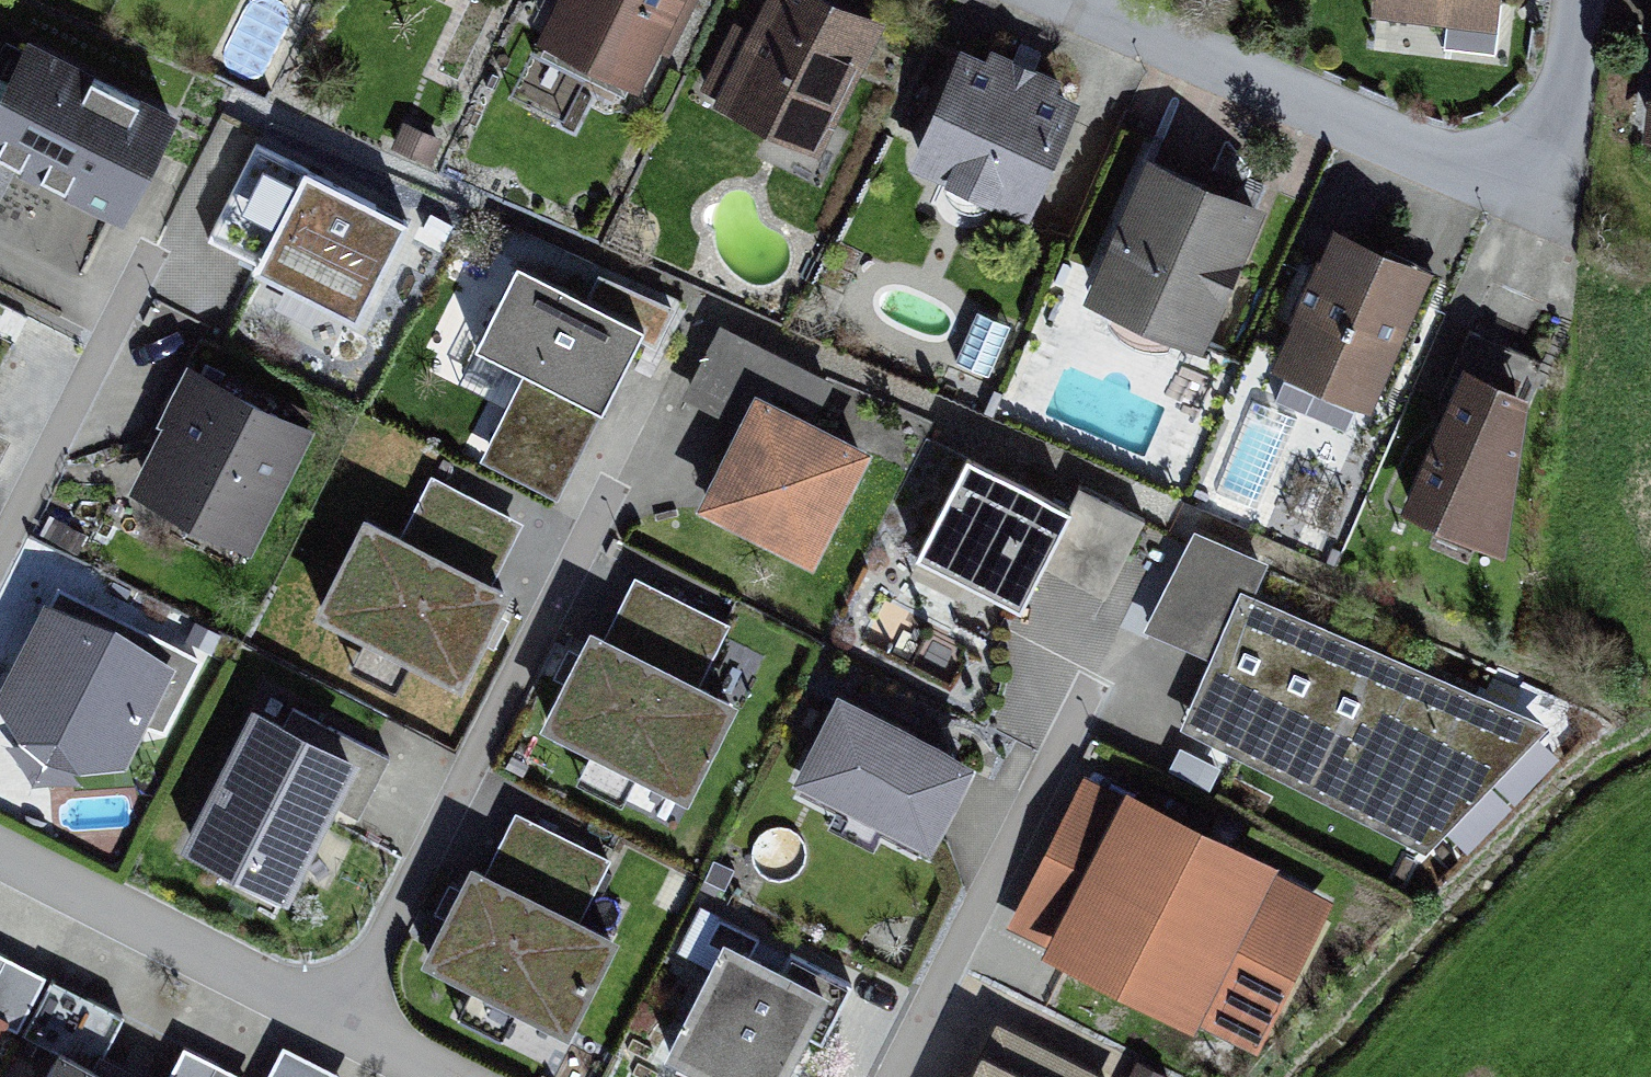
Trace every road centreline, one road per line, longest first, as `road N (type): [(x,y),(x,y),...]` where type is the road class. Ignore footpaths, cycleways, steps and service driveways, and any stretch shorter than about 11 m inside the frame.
road 1 (residential): [(1575,0),(1567,72),(1550,124),(1498,167),(1438,162),(1070,0)]
road 2 (residential): [(0,851),(454,1076)]

